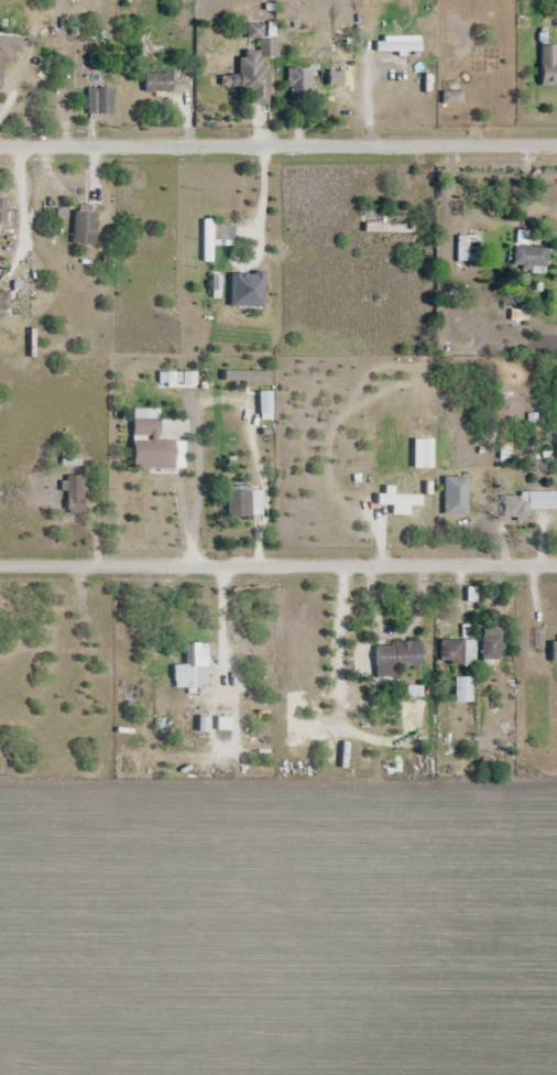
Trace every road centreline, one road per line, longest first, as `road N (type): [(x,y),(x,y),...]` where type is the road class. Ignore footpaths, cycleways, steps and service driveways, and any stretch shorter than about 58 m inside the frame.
road 1 (residential): [(556,568),(0,566)]
road 2 (residential): [(556,146),(0,146)]

